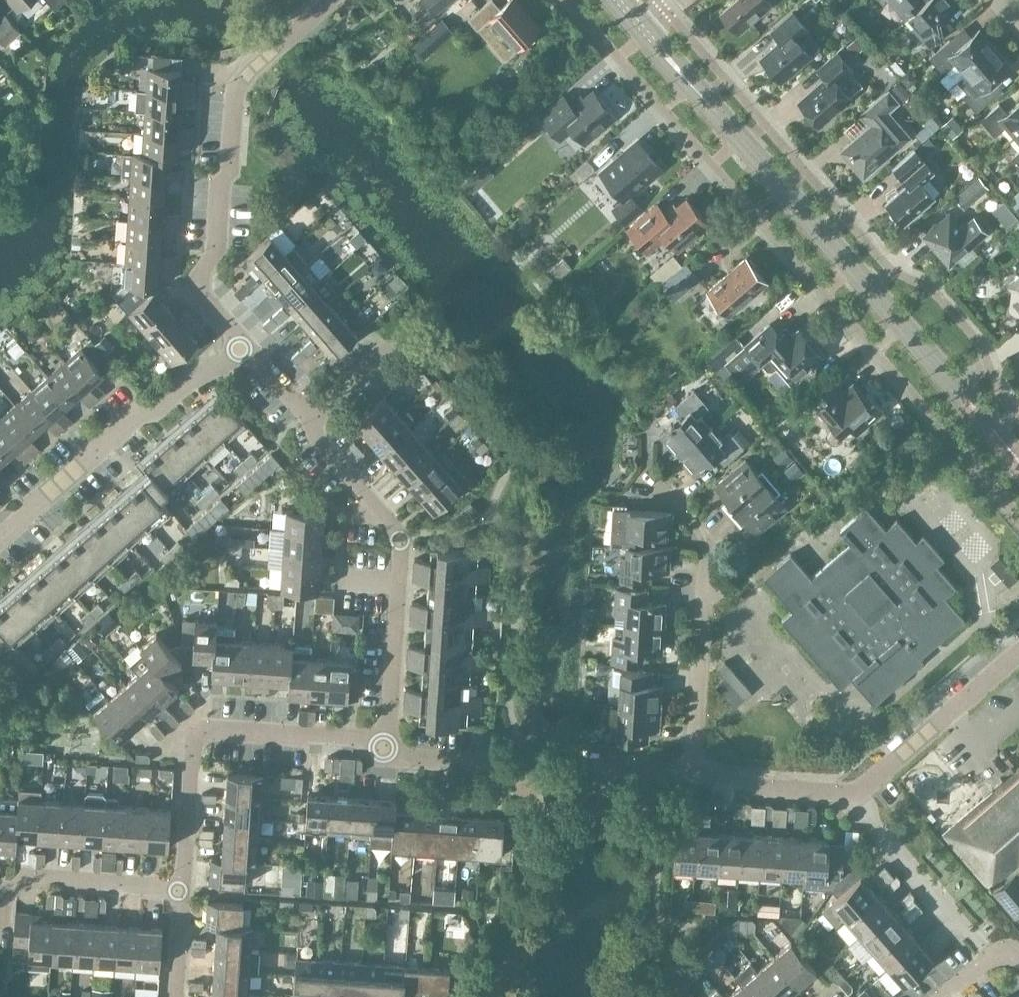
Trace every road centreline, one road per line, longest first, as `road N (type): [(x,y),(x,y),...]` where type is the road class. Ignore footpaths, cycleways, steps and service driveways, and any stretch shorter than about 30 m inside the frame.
road 1 (tertiary): [(1018,467),(643,35)]
road 2 (residential): [(392,748),(406,536),(316,438),(315,403),(252,331)]
road 3 (residential): [(252,331),(199,275),(224,255),(238,90),(331,0)]
road 4 (residential): [(695,775),(708,531),(649,460)]
road 5 (residential): [(0,549),(252,331)]
road 6 (residential): [(695,775),(392,748)]
road 7 (residential): [(1018,991),(844,788)]
road 8 (residential): [(844,788),(1018,645)]
road 9 (residential): [(392,748),(194,737)]
road 10 (residential): [(181,890),(50,881),(0,890)]
road 11 (residential): [(181,890),(194,737)]
road 12 (residential): [(844,788),(695,775)]

